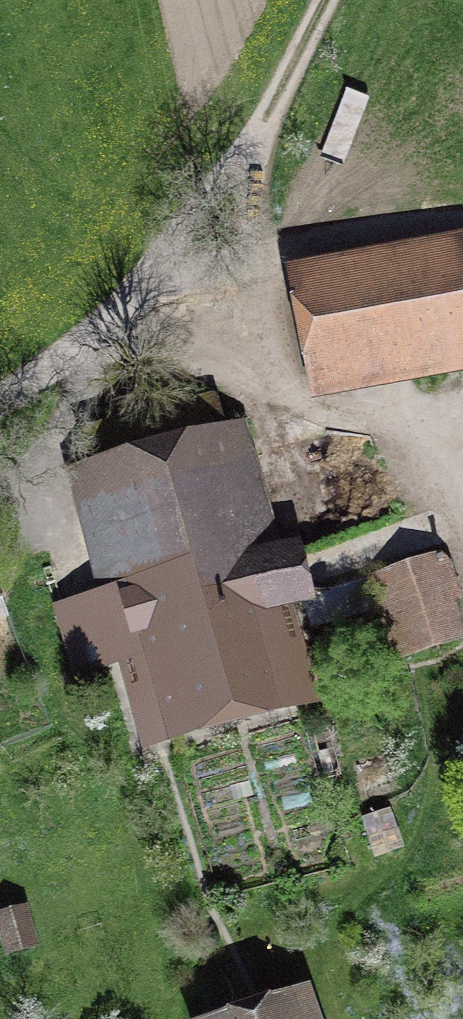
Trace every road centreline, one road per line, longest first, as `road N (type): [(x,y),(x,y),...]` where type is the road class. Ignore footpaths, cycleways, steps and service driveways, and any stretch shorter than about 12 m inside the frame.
road 1 (unclassified): [(0,399),(64,355),(193,237),(462,220)]
road 2 (track): [(323,0),(193,237)]

